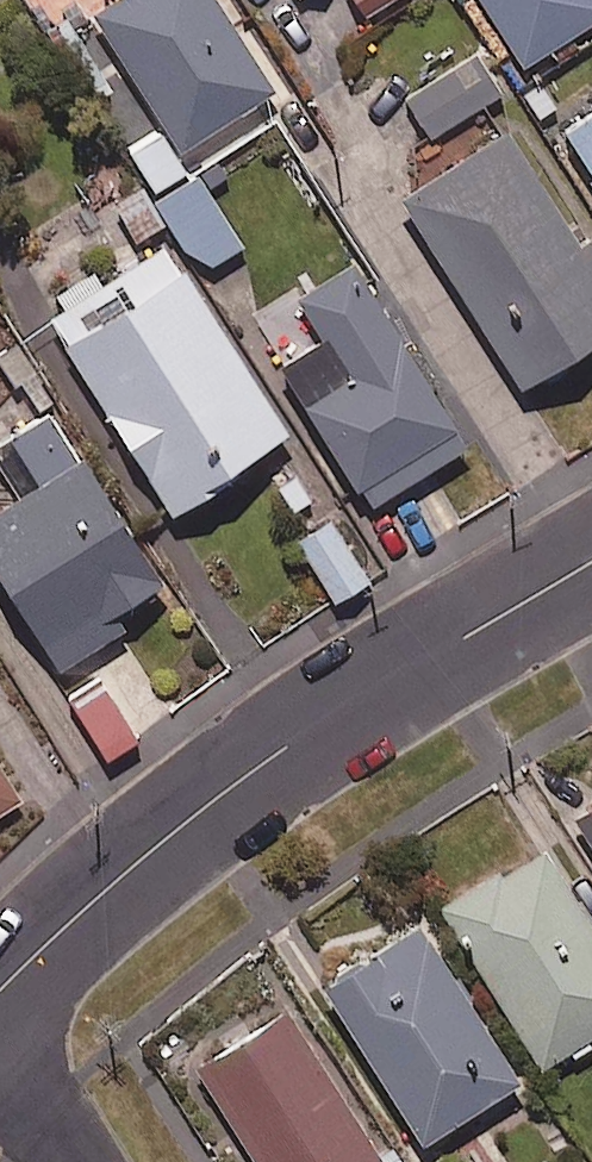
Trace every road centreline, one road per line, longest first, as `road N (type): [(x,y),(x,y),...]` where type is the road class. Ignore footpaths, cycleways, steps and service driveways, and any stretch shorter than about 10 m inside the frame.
road 1 (residential): [(591,561),(281,752),(165,839),(0,990)]
road 2 (residential): [(0,1037),(79,1161)]

